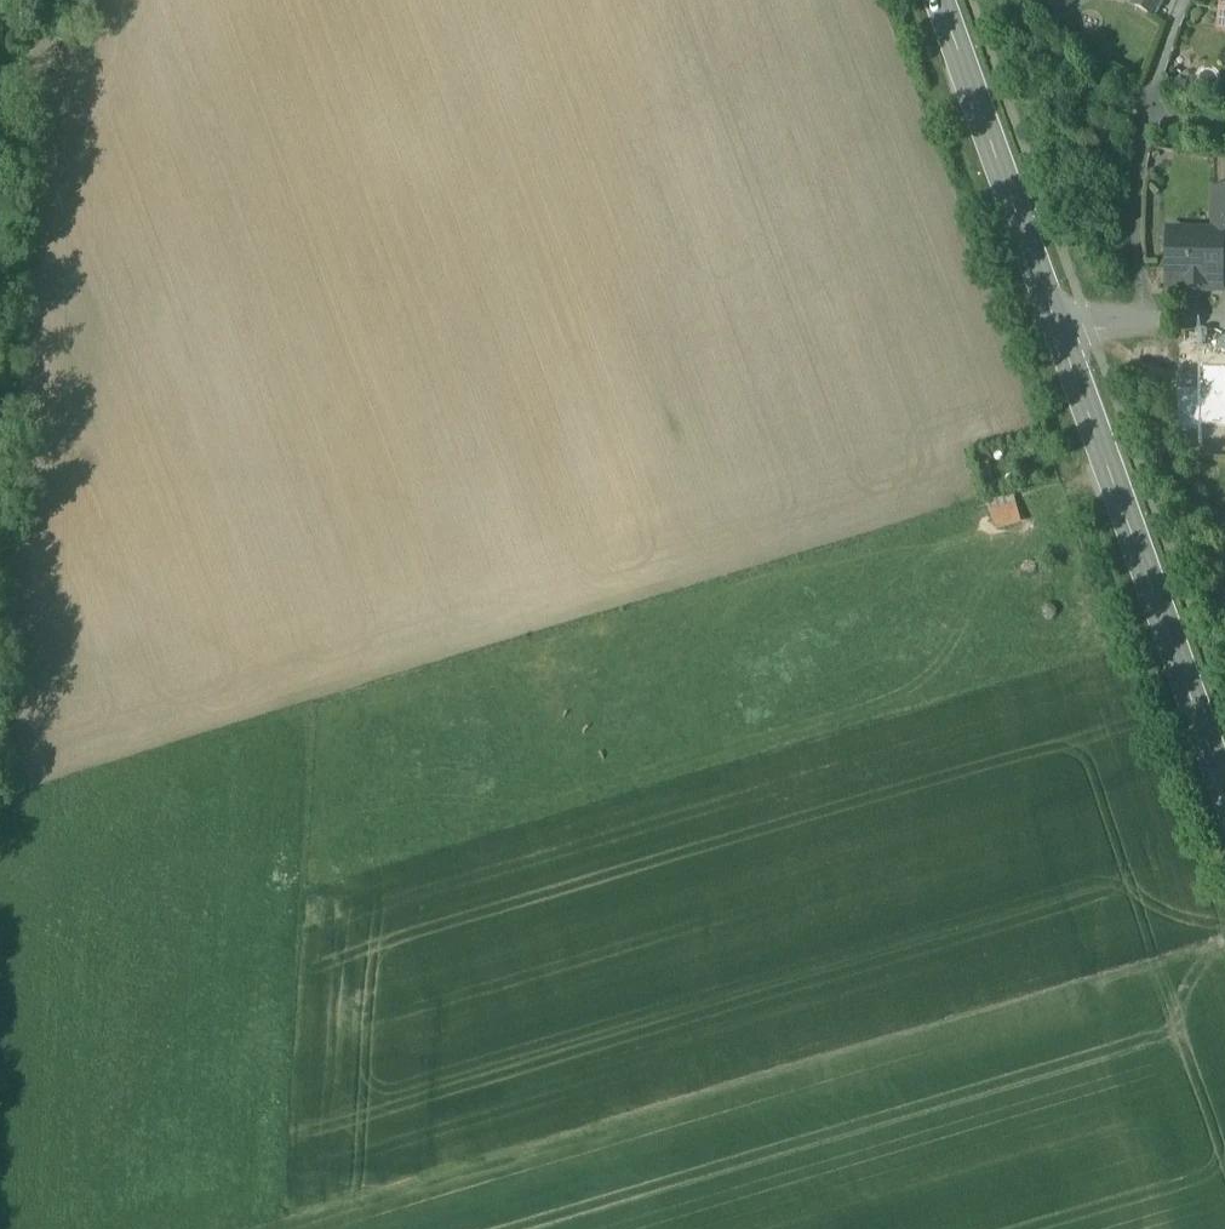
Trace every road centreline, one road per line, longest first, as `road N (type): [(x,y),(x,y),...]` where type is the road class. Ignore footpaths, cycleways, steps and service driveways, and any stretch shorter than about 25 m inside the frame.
road 1 (tertiary): [(1224,791),(1054,319)]
road 2 (tertiary): [(1054,319),(943,0)]
road 3 (residential): [(1054,319),(1224,324)]

